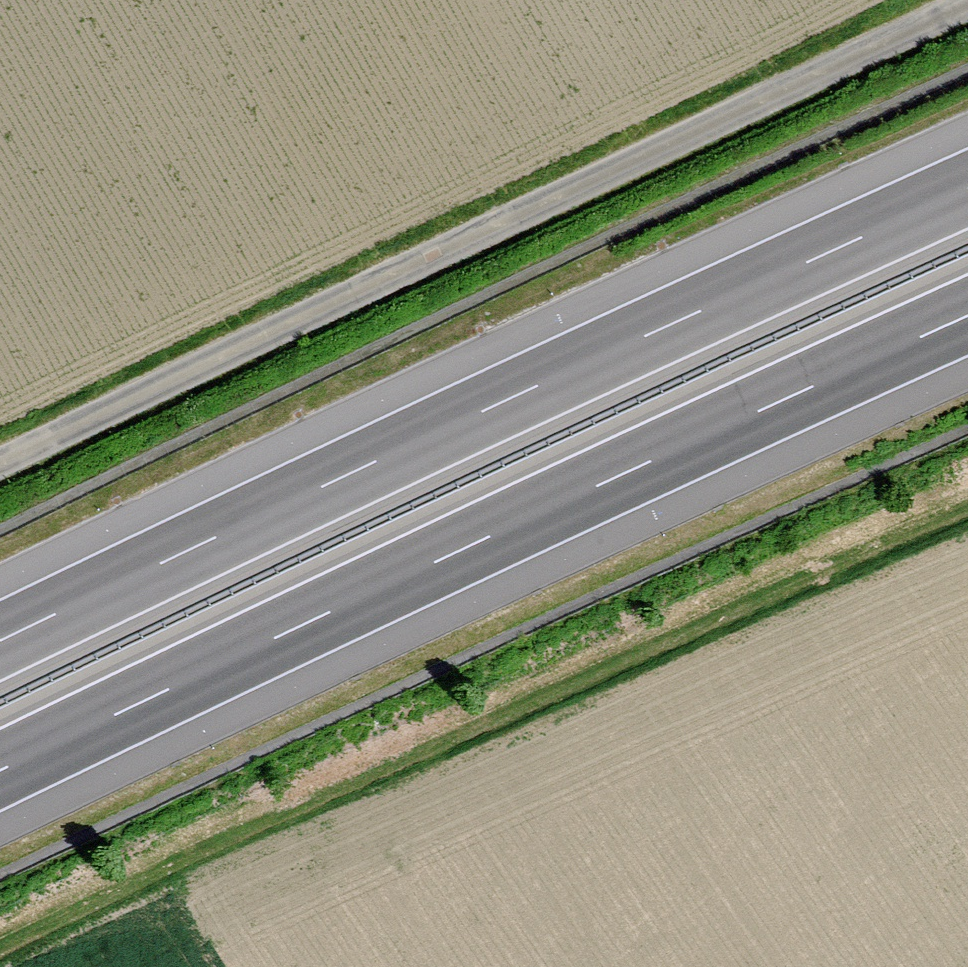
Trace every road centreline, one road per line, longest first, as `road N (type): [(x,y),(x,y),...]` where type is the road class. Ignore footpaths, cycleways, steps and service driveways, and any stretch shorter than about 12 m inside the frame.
road 1 (track): [(0,464),(967,6)]
road 2 (motorway): [(0,771),(967,316)]
road 3 (motorway): [(967,189),(0,641)]
road 4 (track): [(0,950),(191,856),(967,512)]

